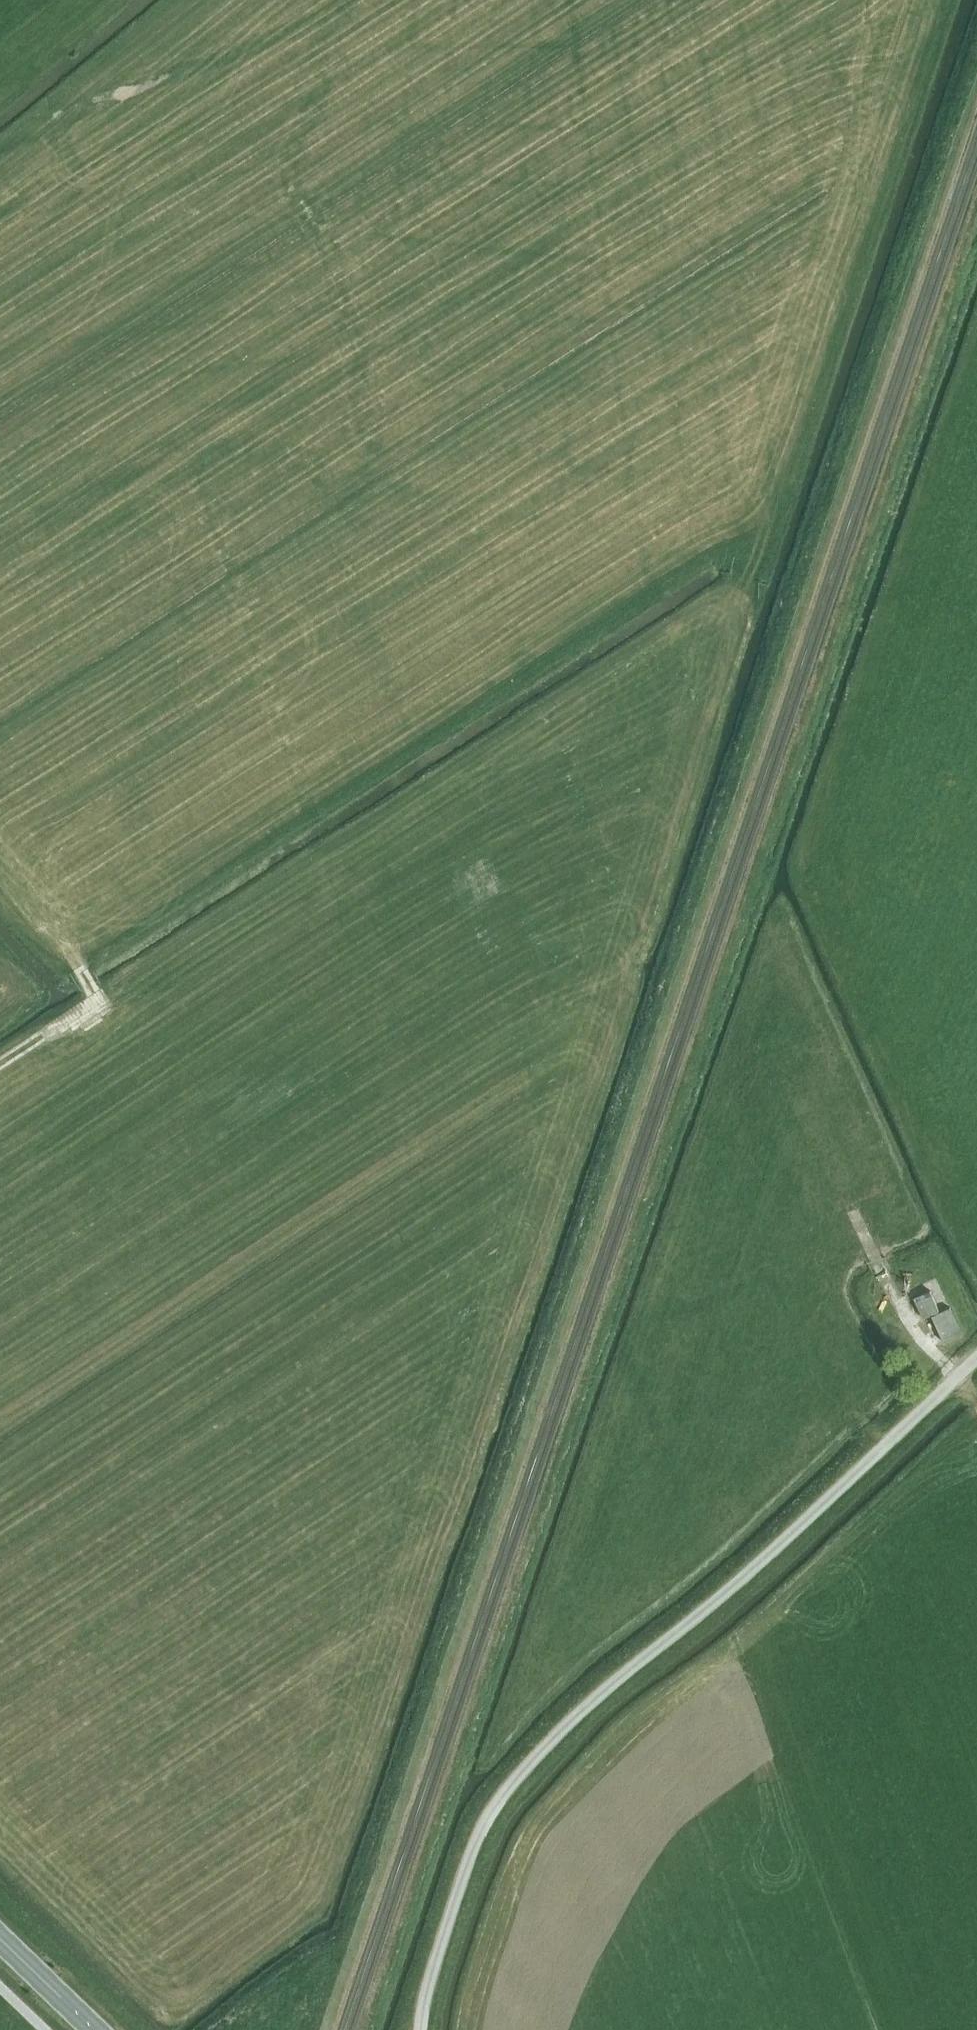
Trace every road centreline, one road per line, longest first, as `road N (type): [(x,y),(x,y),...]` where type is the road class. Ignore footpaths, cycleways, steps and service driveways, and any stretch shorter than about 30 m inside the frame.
road 1 (track): [(0,1061),(97,1001),(80,969)]
road 2 (primary): [(95,2029),(0,1938)]

